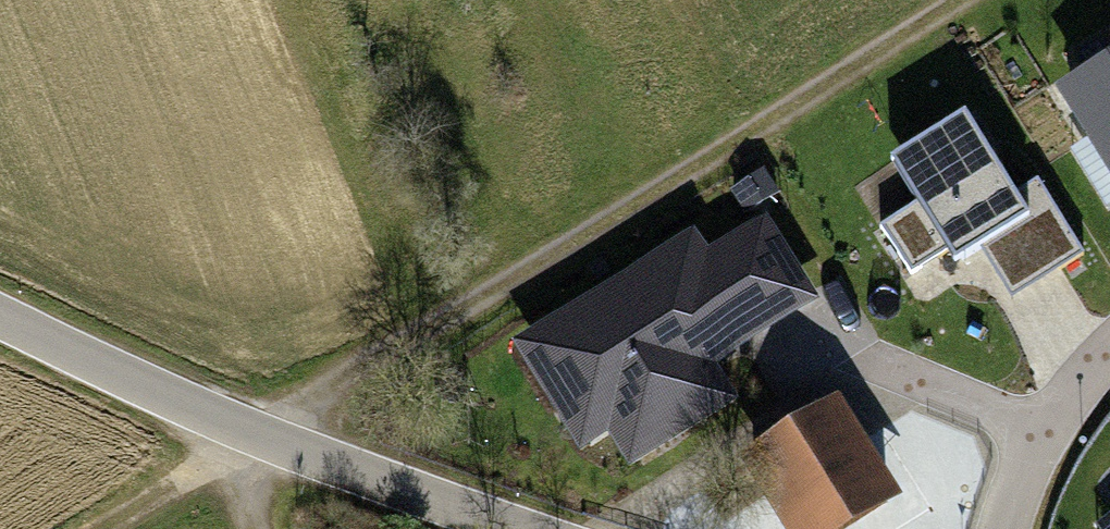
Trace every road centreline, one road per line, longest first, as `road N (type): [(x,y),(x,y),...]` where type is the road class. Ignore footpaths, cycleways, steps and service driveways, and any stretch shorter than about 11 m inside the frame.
road 1 (track): [(953,0),(260,430)]
road 2 (tertiary): [(0,312),(260,430),(528,528)]
road 3 (track): [(260,430),(103,528)]
road 4 (residential): [(881,366),(1042,428)]

